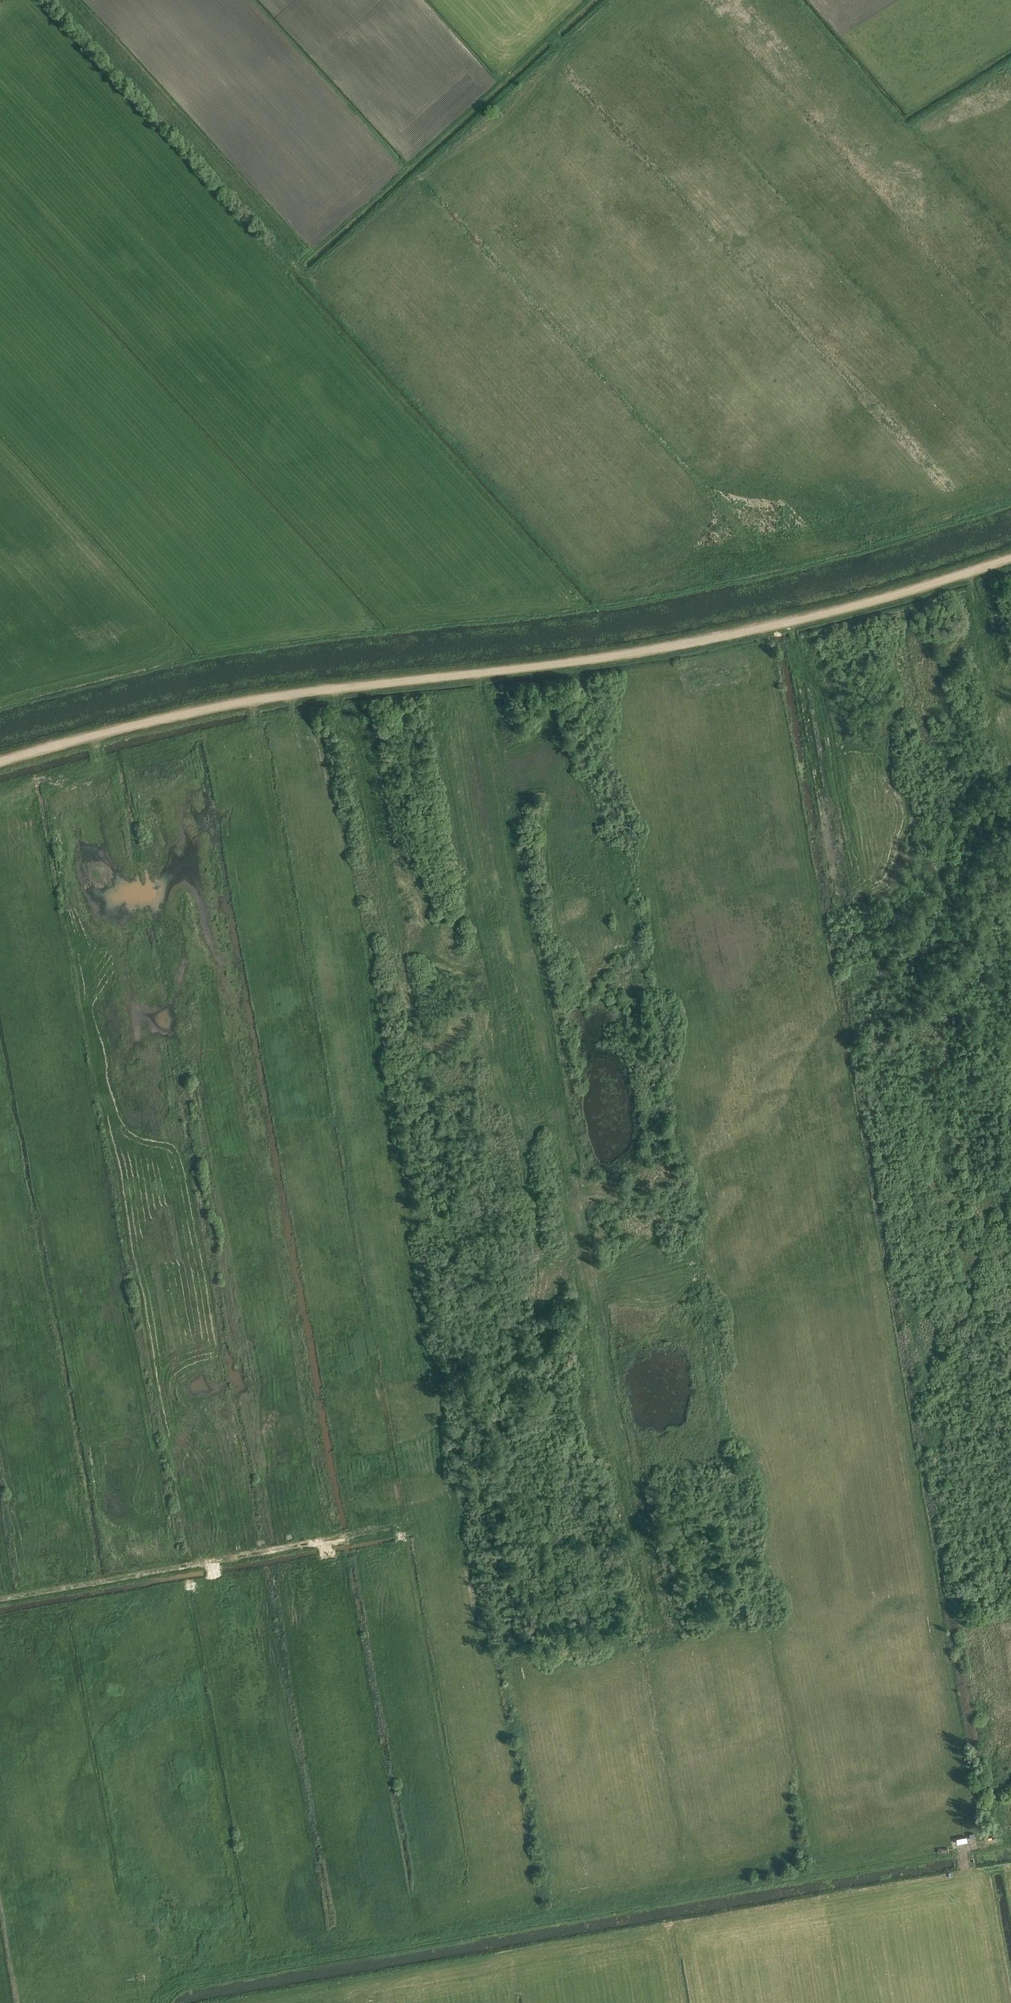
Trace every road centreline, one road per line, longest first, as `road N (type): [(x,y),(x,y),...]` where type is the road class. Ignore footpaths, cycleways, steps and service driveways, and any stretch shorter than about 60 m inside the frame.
road 1 (track): [(0,762),(244,701),(608,655),(780,622),(1010,557)]
road 2 (track): [(970,1875),(959,1852),(190,1980),(163,2002)]
road 3 (track): [(0,1599),(394,1528)]

